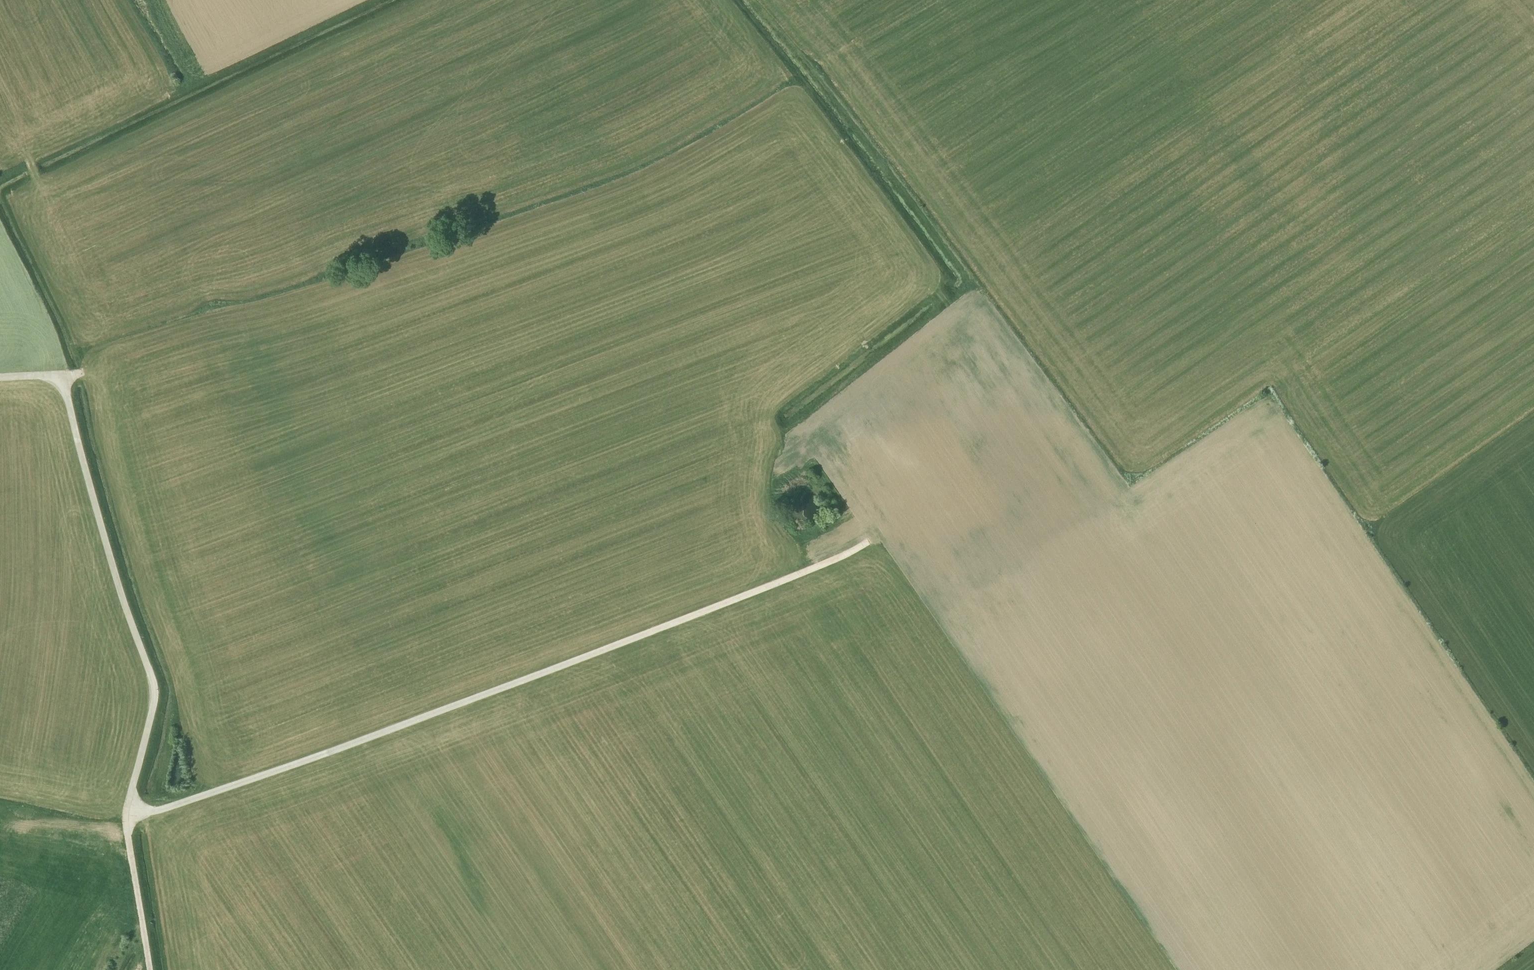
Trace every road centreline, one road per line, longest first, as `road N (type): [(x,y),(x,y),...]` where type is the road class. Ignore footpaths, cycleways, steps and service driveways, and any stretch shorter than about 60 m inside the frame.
road 1 (track): [(129,812),(372,737),(860,547)]
road 2 (track): [(150,969),(128,832),(154,688),(78,450),(63,374),(0,377)]

